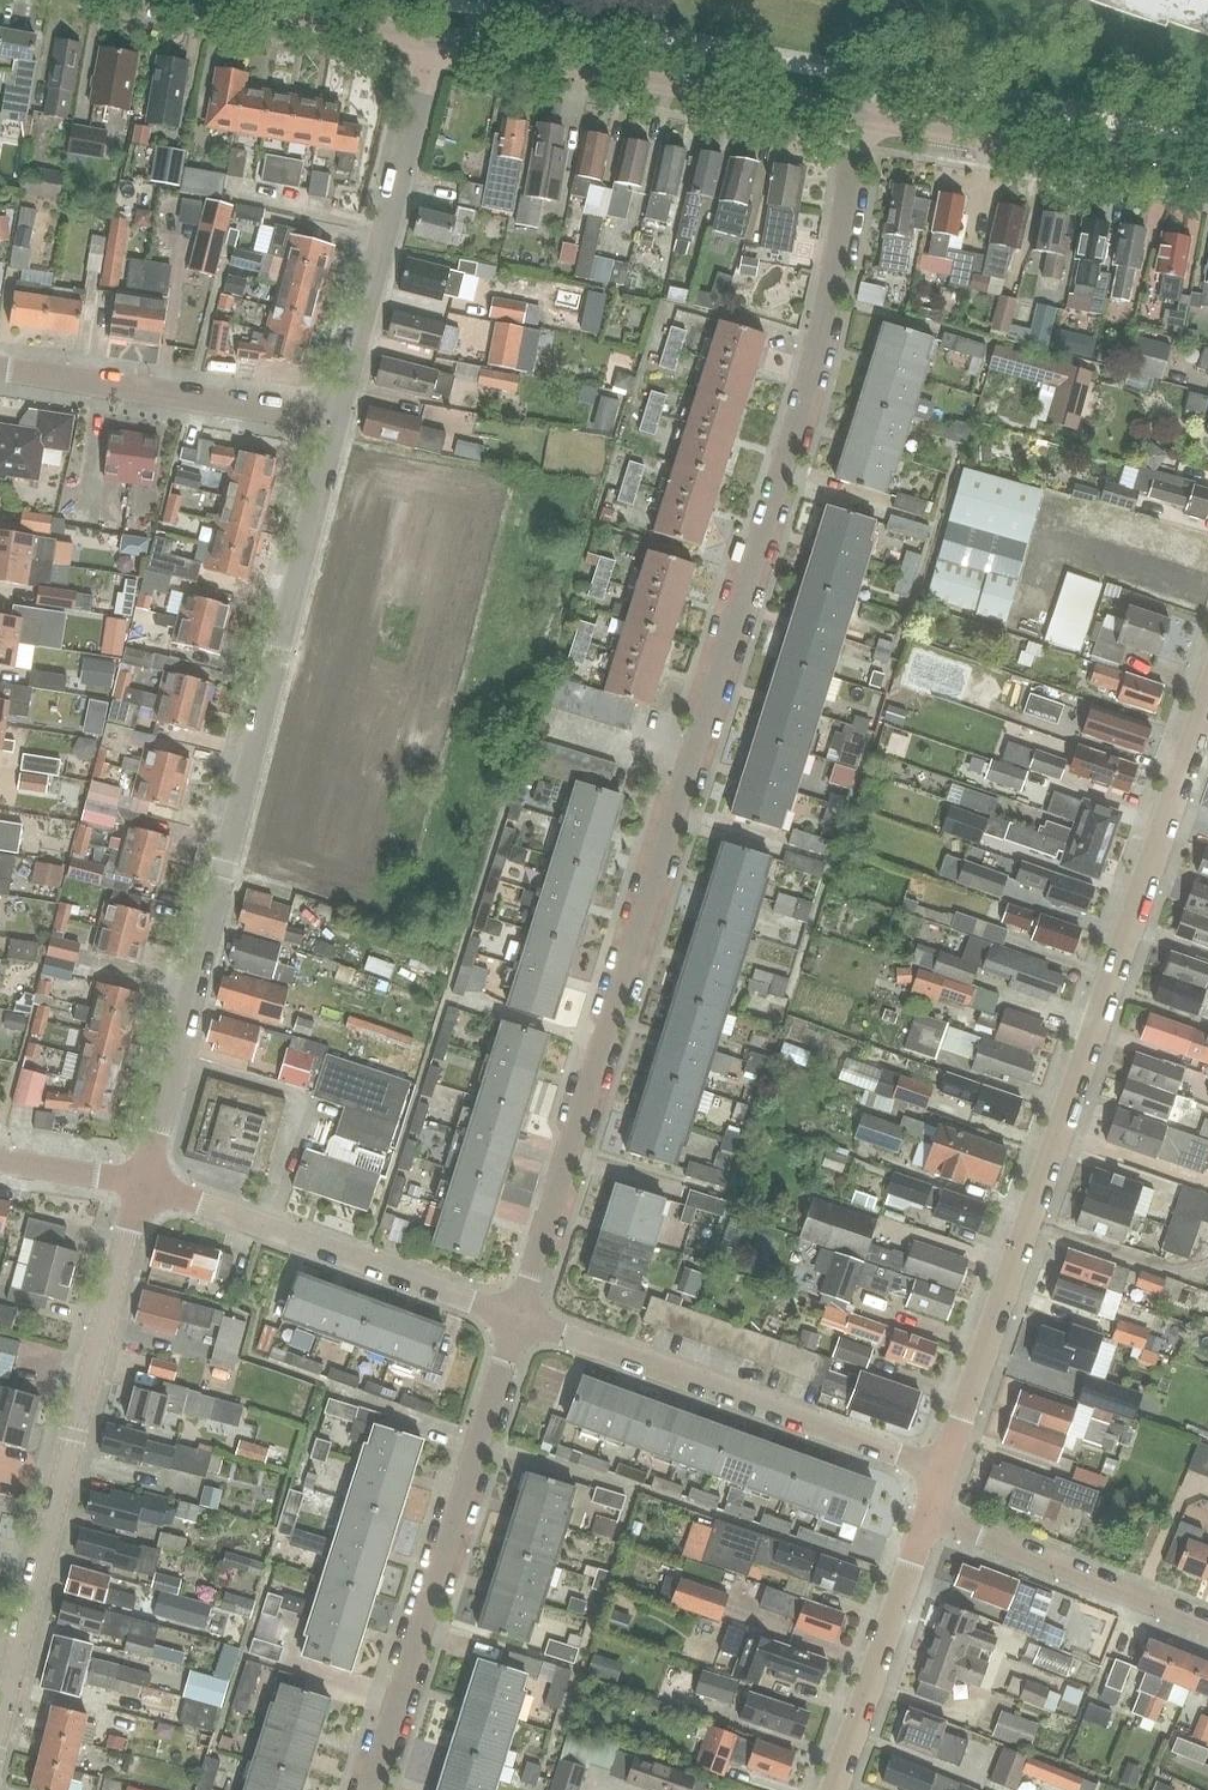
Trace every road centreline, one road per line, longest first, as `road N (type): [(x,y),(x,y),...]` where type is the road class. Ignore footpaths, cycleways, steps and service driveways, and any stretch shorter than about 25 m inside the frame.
road 1 (unclassified): [(517,1321),(817,342),(853,120)]
road 2 (residential): [(937,1470),(1207,680)]
road 3 (unclassified): [(142,1182),(333,426)]
road 4 (unclassified): [(0,1718),(142,1182)]
road 5 (unclassified): [(367,1789),(517,1321)]
road 6 (residential): [(937,1470),(517,1321)]
road 7 (tertiary): [(429,43),(853,120)]
road 8 (residential): [(517,1321),(142,1182)]
road 9 (unclassified): [(333,426),(429,43)]
road 10 (tertiary): [(853,120),(1207,179)]
road 11 (residential): [(0,370),(333,426)]
road 12 (unclassified): [(1207,1628),(921,1517)]
road 13 (residential): [(826,1789),(921,1517)]
road 14 (tertiary): [(161,0),(429,43)]
road 15 (residential): [(142,1182),(0,1162)]

